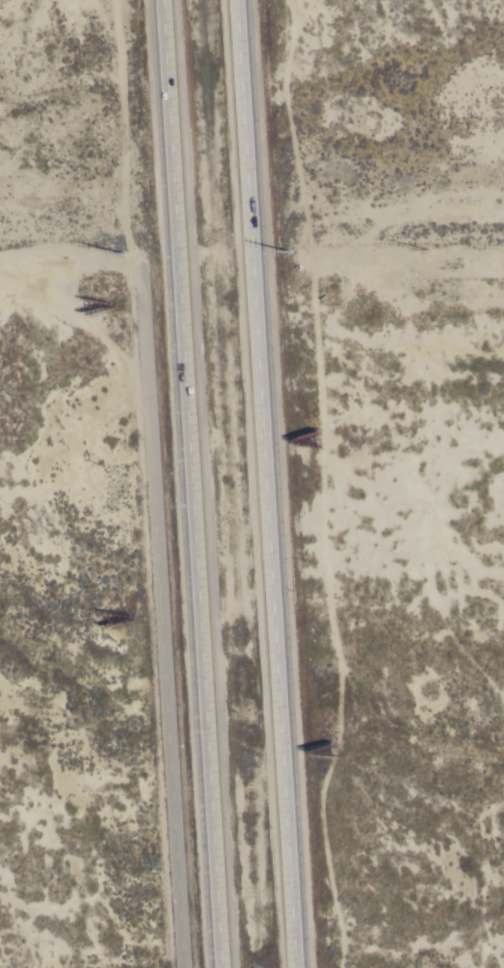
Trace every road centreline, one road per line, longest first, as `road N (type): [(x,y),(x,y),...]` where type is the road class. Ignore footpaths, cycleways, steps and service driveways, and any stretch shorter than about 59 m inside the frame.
road 1 (motorway): [(296,967),(239,0)]
road 2 (motorway): [(164,0),(221,967)]
road 3 (residential): [(142,273),(185,967)]
road 4 (track): [(116,0),(142,273)]
road 5 (track): [(0,242),(115,241),(142,273)]

